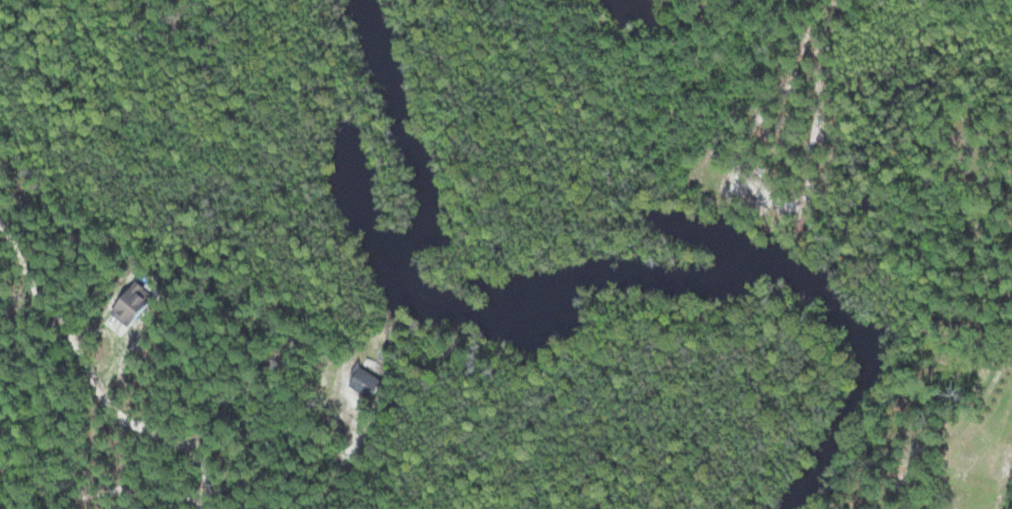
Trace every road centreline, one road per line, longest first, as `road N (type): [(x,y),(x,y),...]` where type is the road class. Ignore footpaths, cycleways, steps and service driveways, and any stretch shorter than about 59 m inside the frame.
road 1 (residential): [(304,340),(207,440),(186,443),(121,415),(103,397),(74,329),(0,237)]
road 2 (residential): [(1011,324),(987,397),(871,508)]

